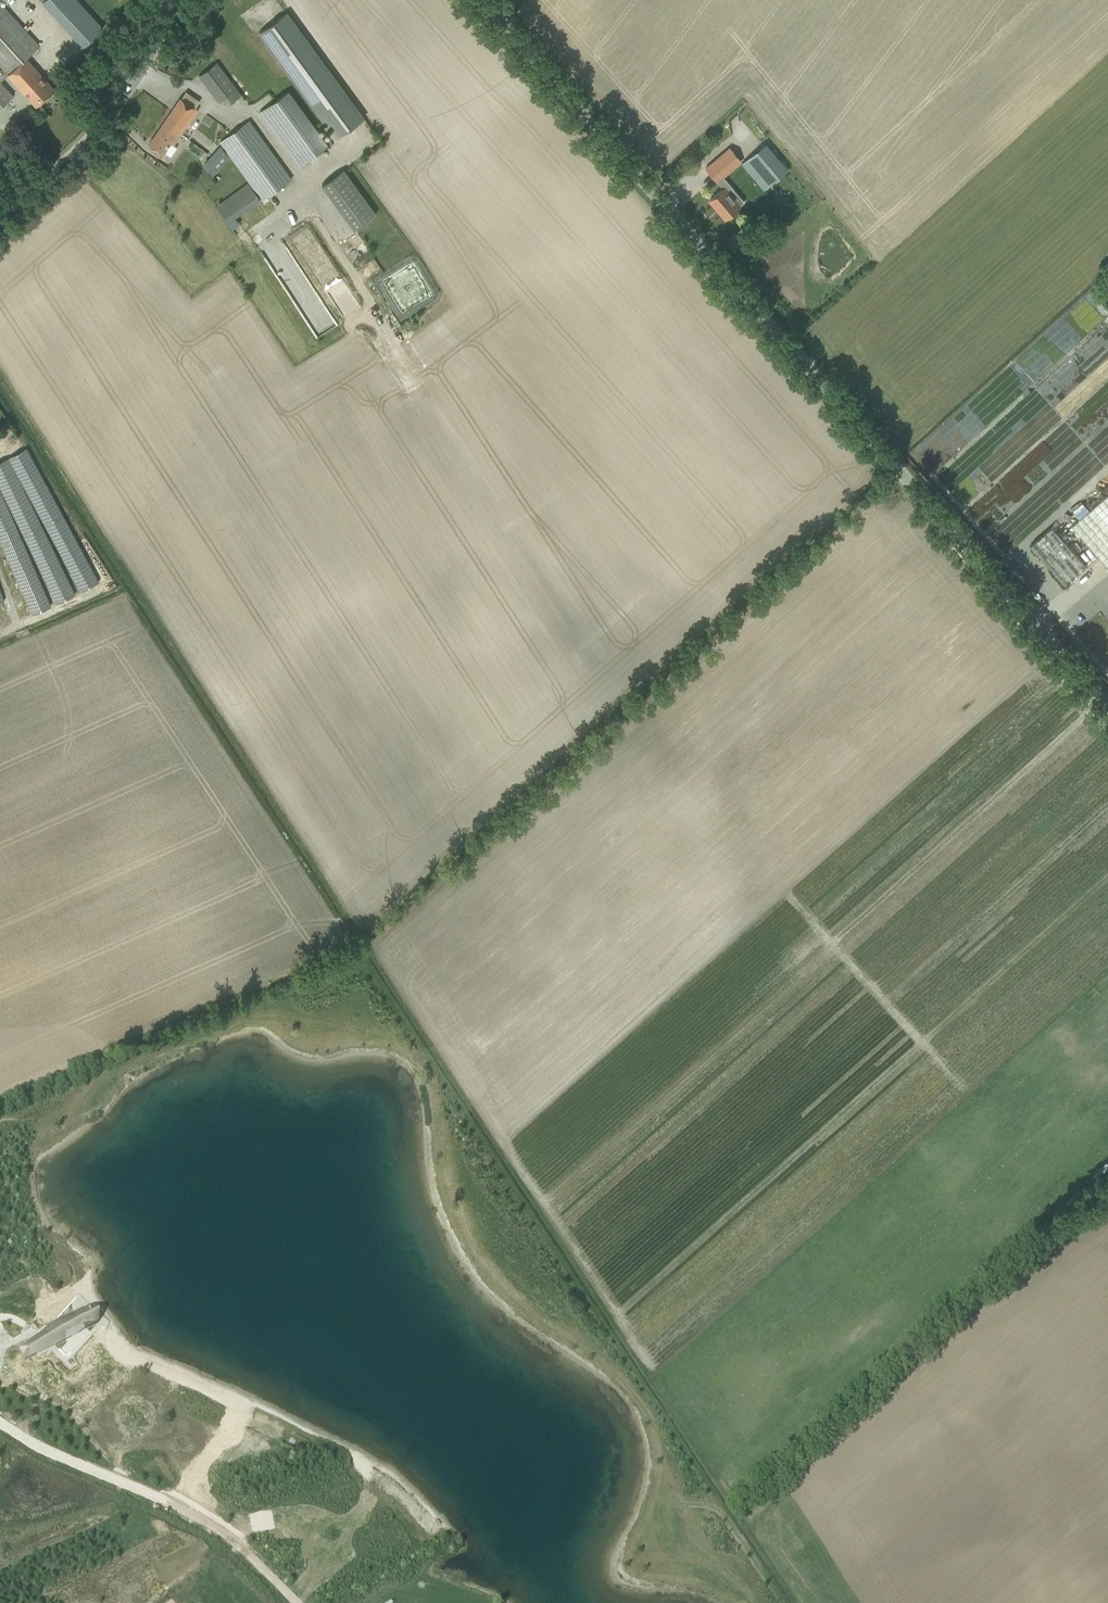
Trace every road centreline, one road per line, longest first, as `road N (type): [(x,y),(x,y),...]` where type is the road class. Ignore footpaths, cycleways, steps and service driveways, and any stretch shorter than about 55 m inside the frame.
road 1 (unclassified): [(1107,694),(493,0)]
road 2 (unclassified): [(0,213),(61,168),(109,118),(142,72),(174,0)]

